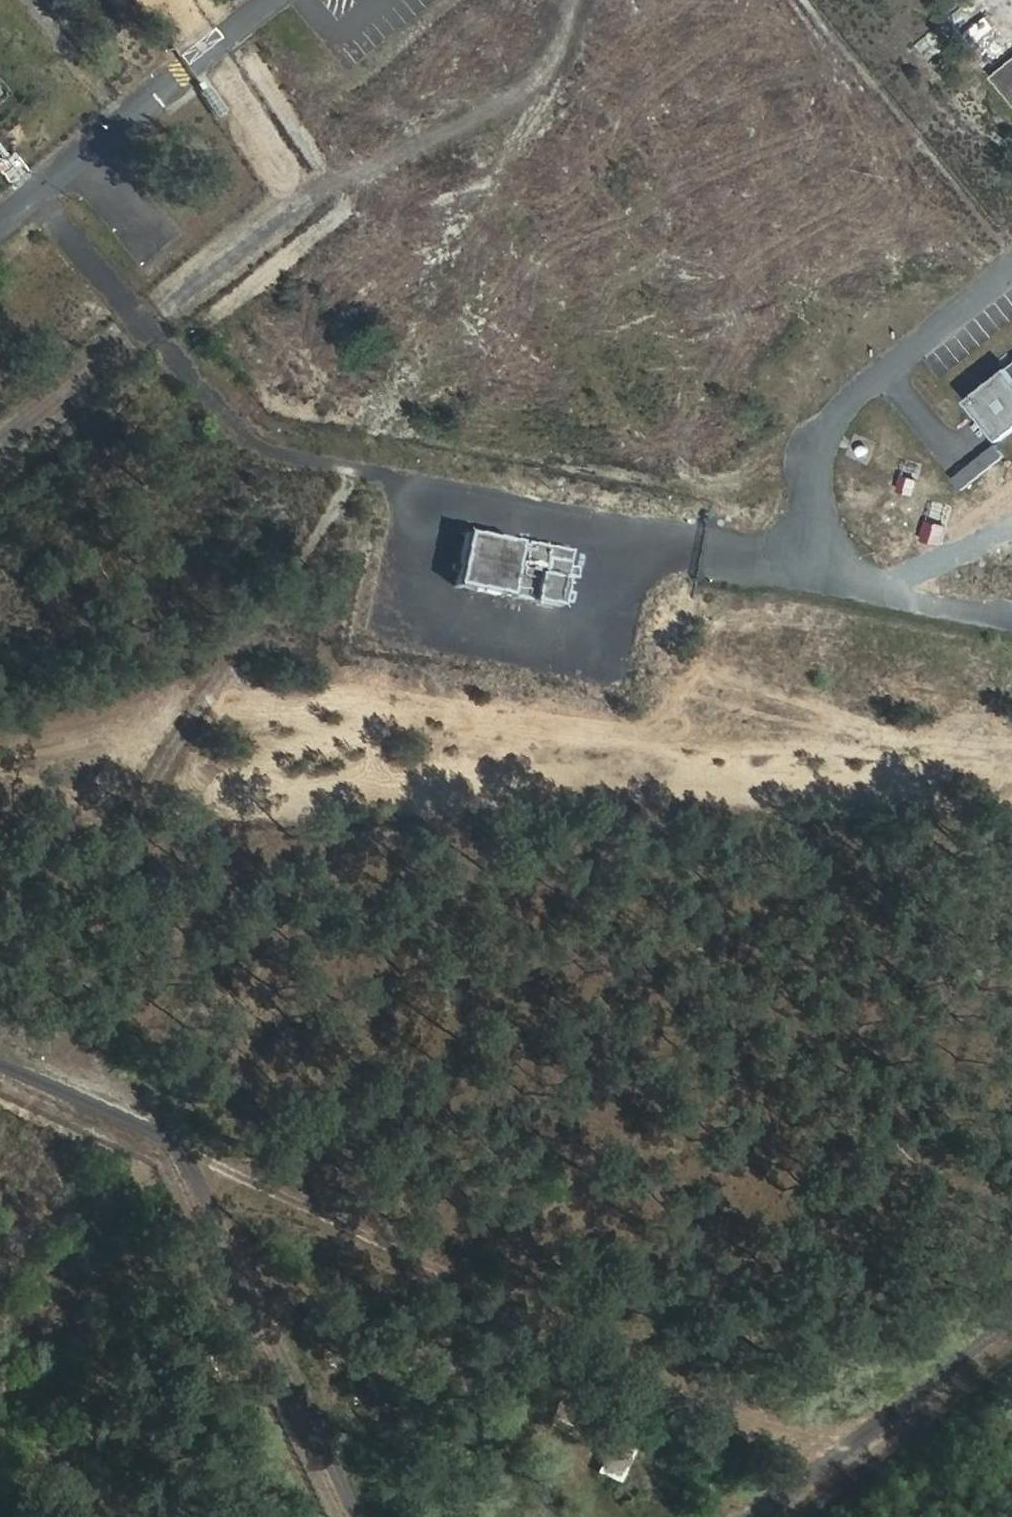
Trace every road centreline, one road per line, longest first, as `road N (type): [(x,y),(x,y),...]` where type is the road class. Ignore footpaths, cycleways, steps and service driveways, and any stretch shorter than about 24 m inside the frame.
road 1 (track): [(0,454),(316,206),(175,0)]
road 2 (track): [(361,1516),(194,1158),(166,1125),(0,1052)]
road 3 (track): [(1011,1331),(971,1352),(751,1516)]

